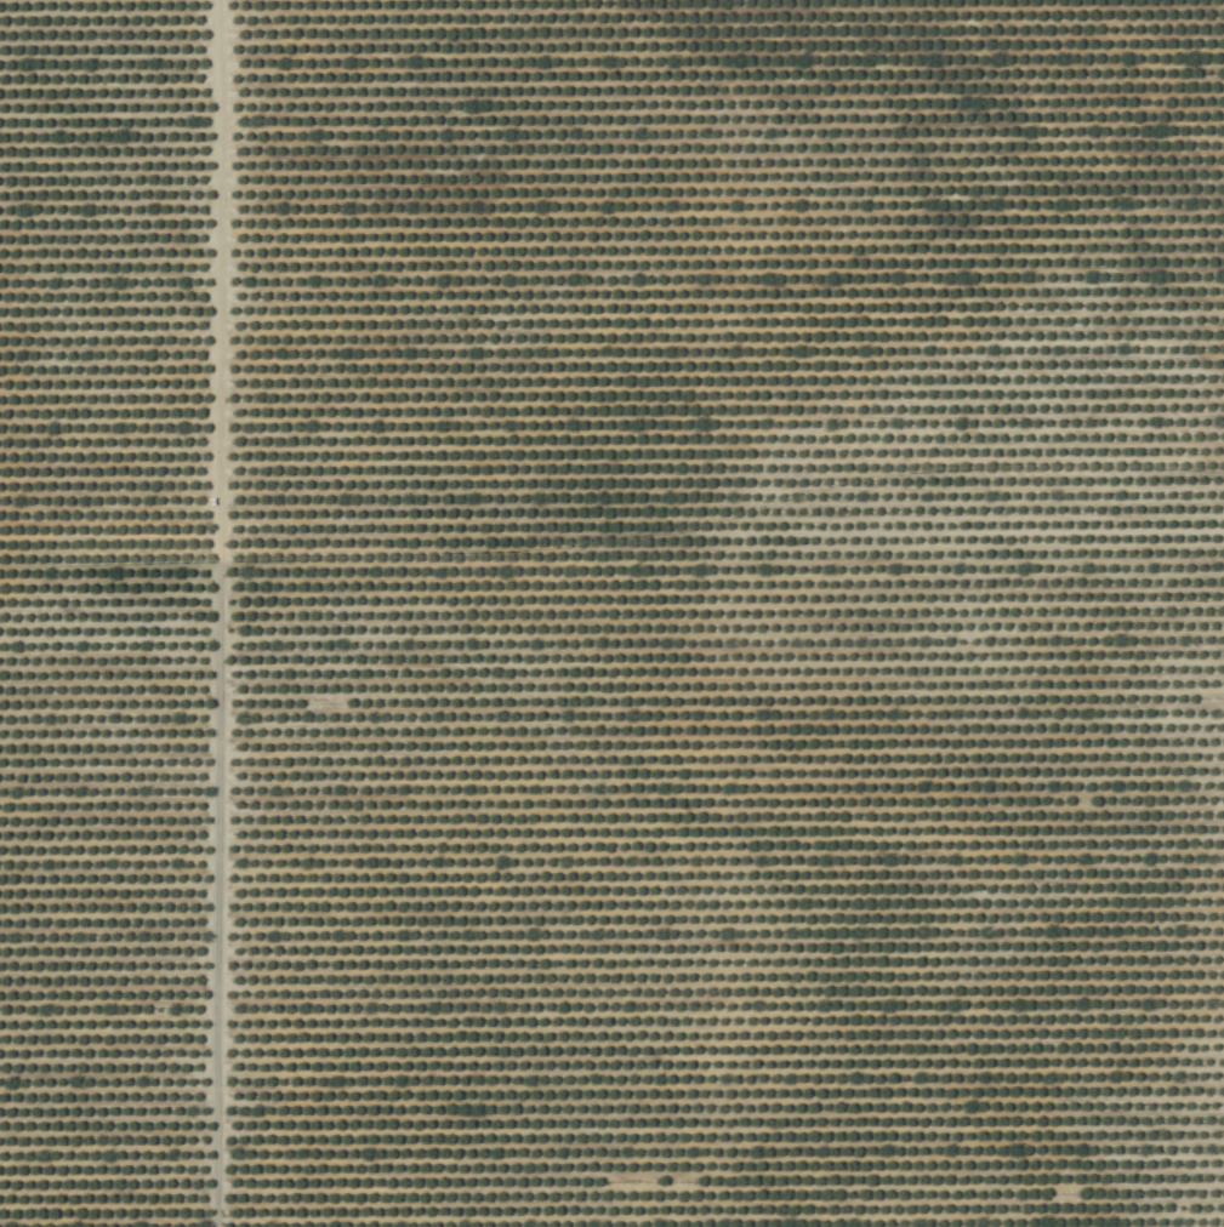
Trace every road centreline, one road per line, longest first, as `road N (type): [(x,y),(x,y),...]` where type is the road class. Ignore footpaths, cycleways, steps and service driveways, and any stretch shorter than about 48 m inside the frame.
road 1 (track): [(211,0),(210,1226)]

